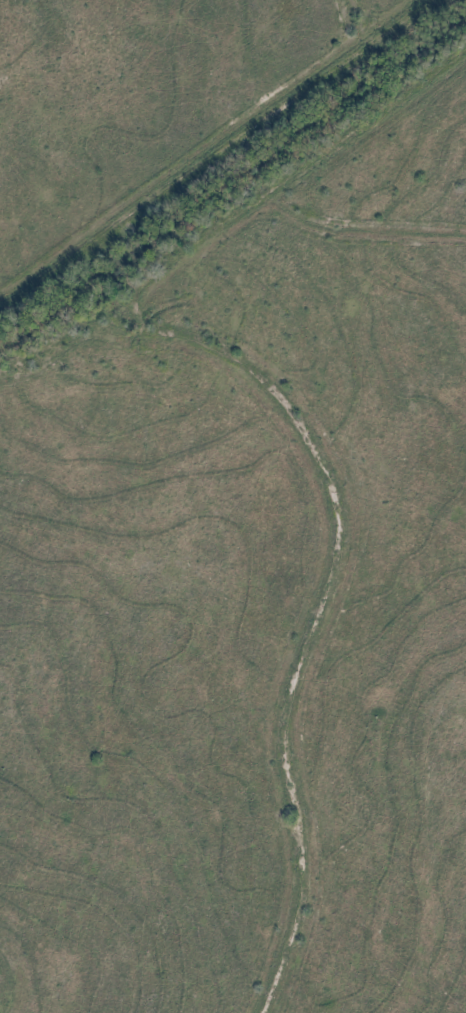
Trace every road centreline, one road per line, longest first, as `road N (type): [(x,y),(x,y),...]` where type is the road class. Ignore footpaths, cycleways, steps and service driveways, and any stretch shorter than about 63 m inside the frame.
road 1 (track): [(465,90),(347,169),(0,334)]

